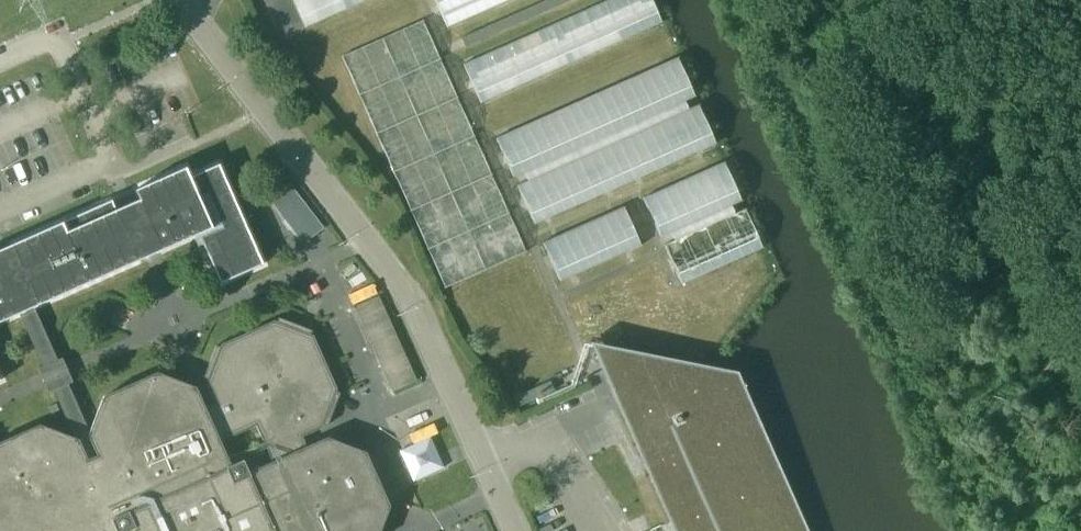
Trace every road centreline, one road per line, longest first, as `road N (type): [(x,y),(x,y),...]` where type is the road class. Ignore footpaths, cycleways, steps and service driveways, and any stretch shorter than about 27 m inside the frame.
road 1 (unclassified): [(515,530),(432,351)]

